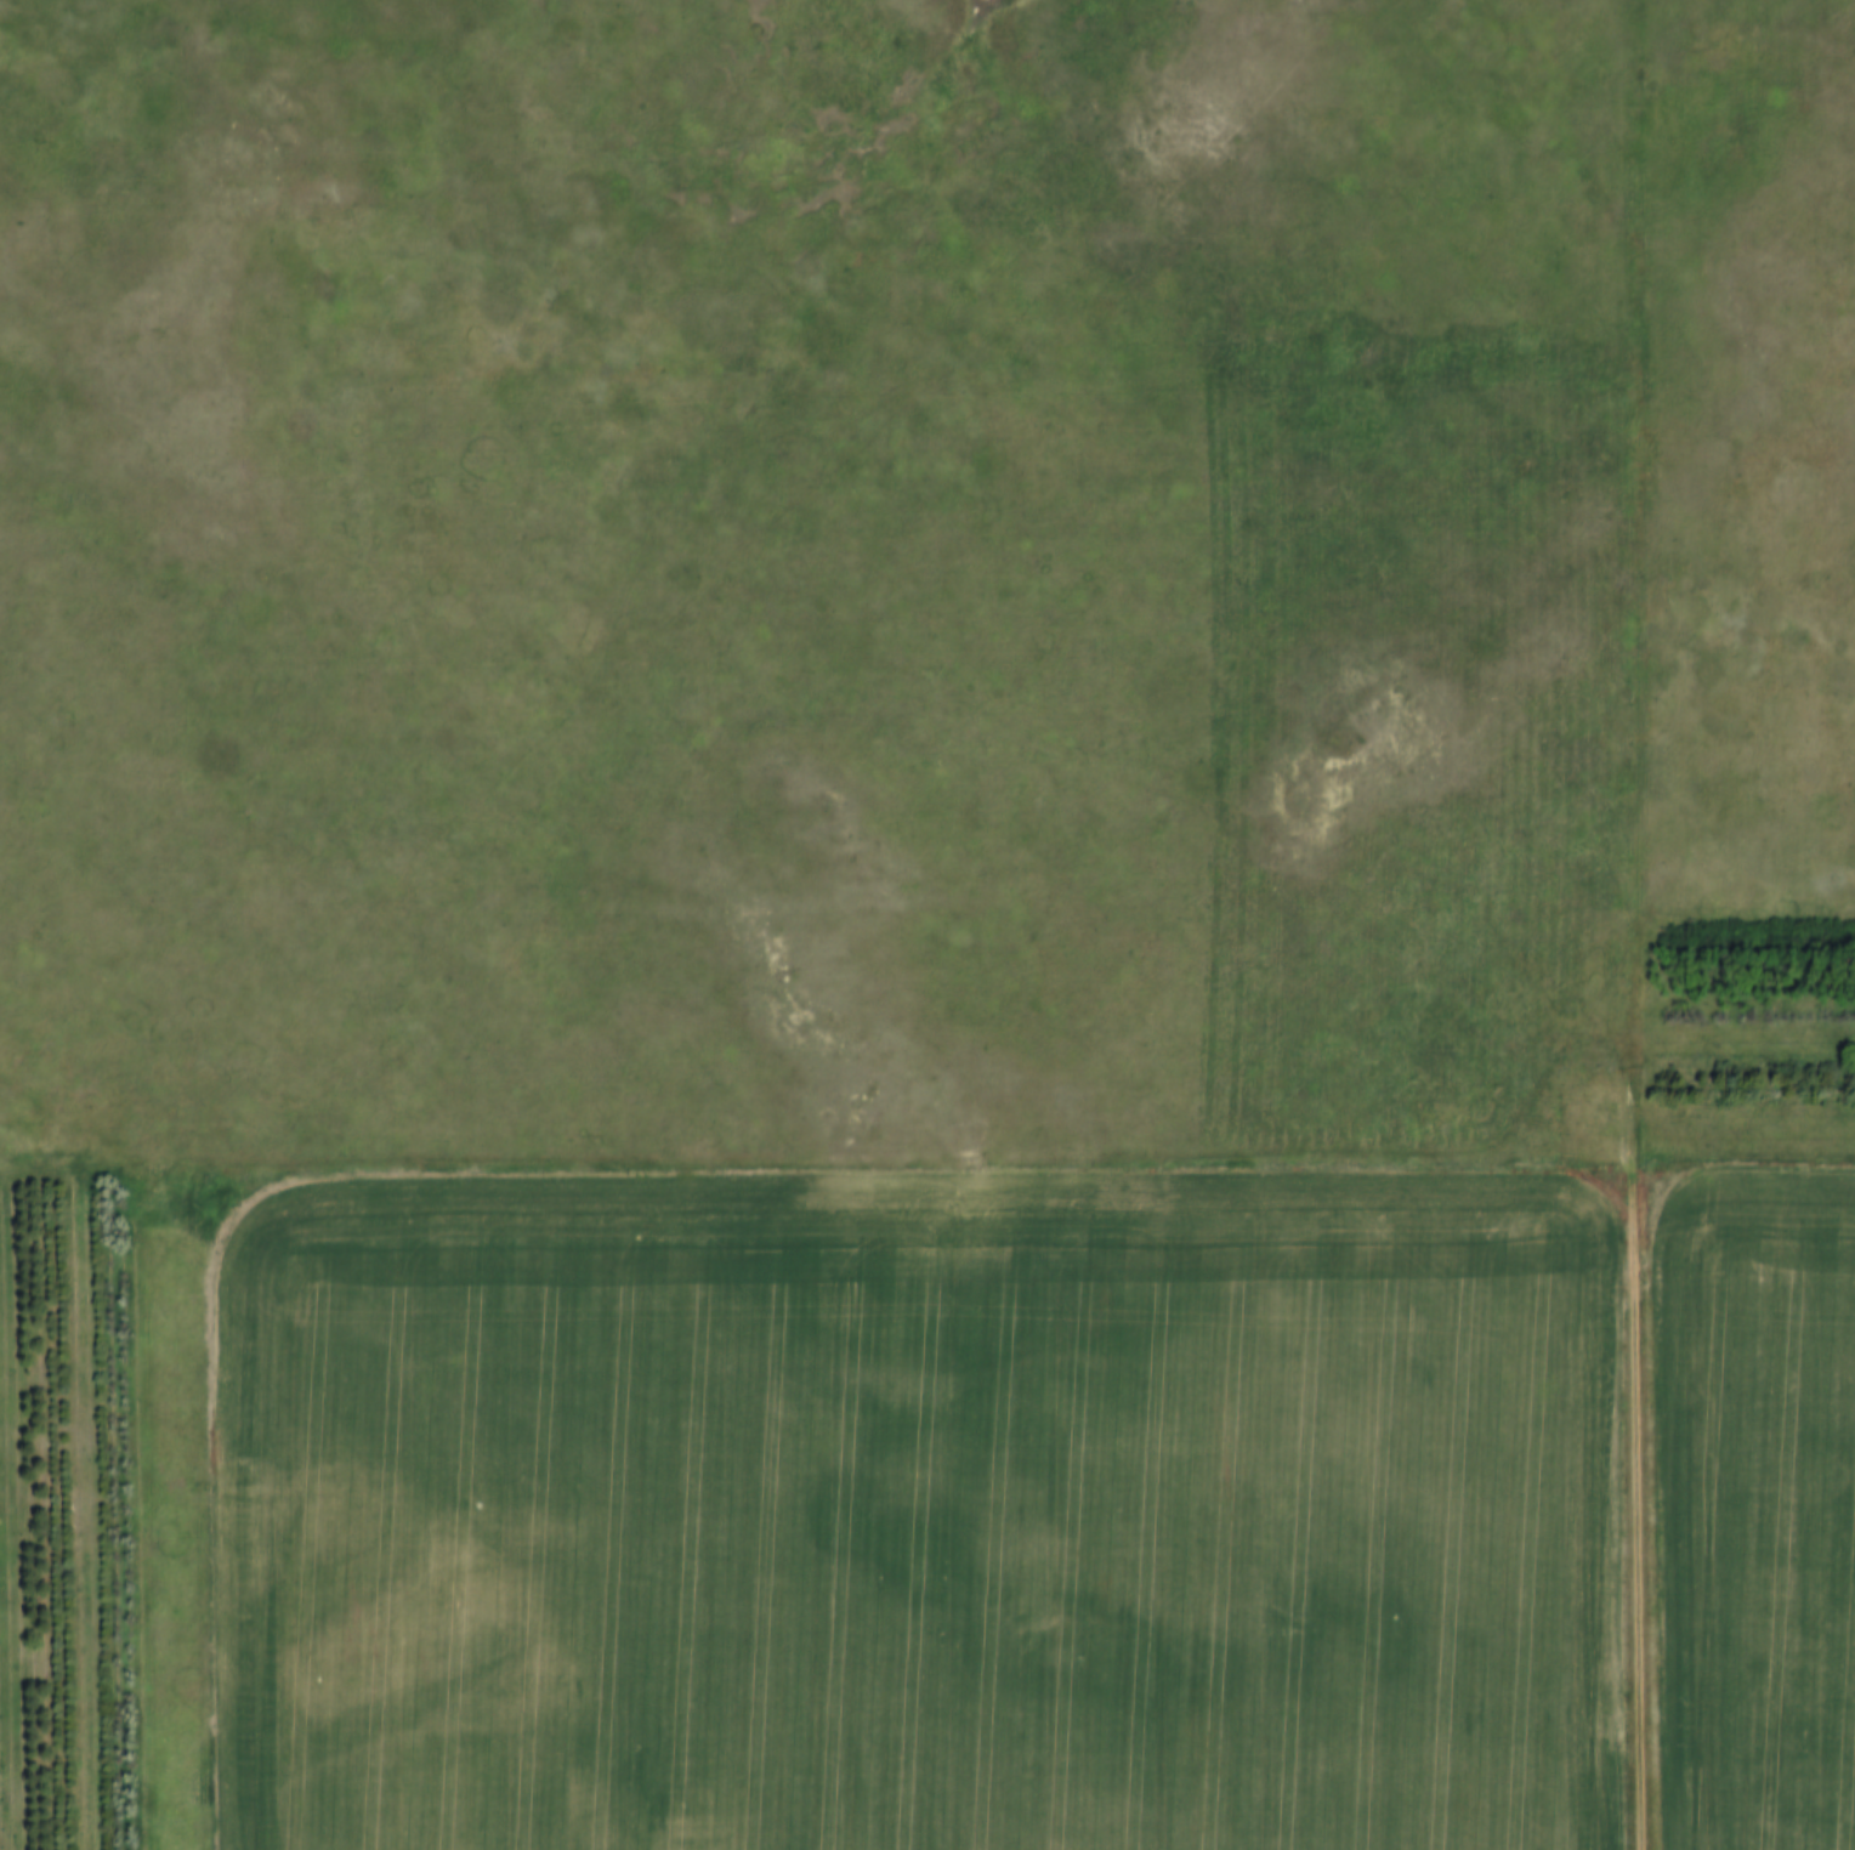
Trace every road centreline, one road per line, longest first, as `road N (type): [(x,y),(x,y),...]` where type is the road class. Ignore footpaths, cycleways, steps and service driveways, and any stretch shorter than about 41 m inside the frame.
road 1 (track): [(1635,1221),(1646,1849)]

